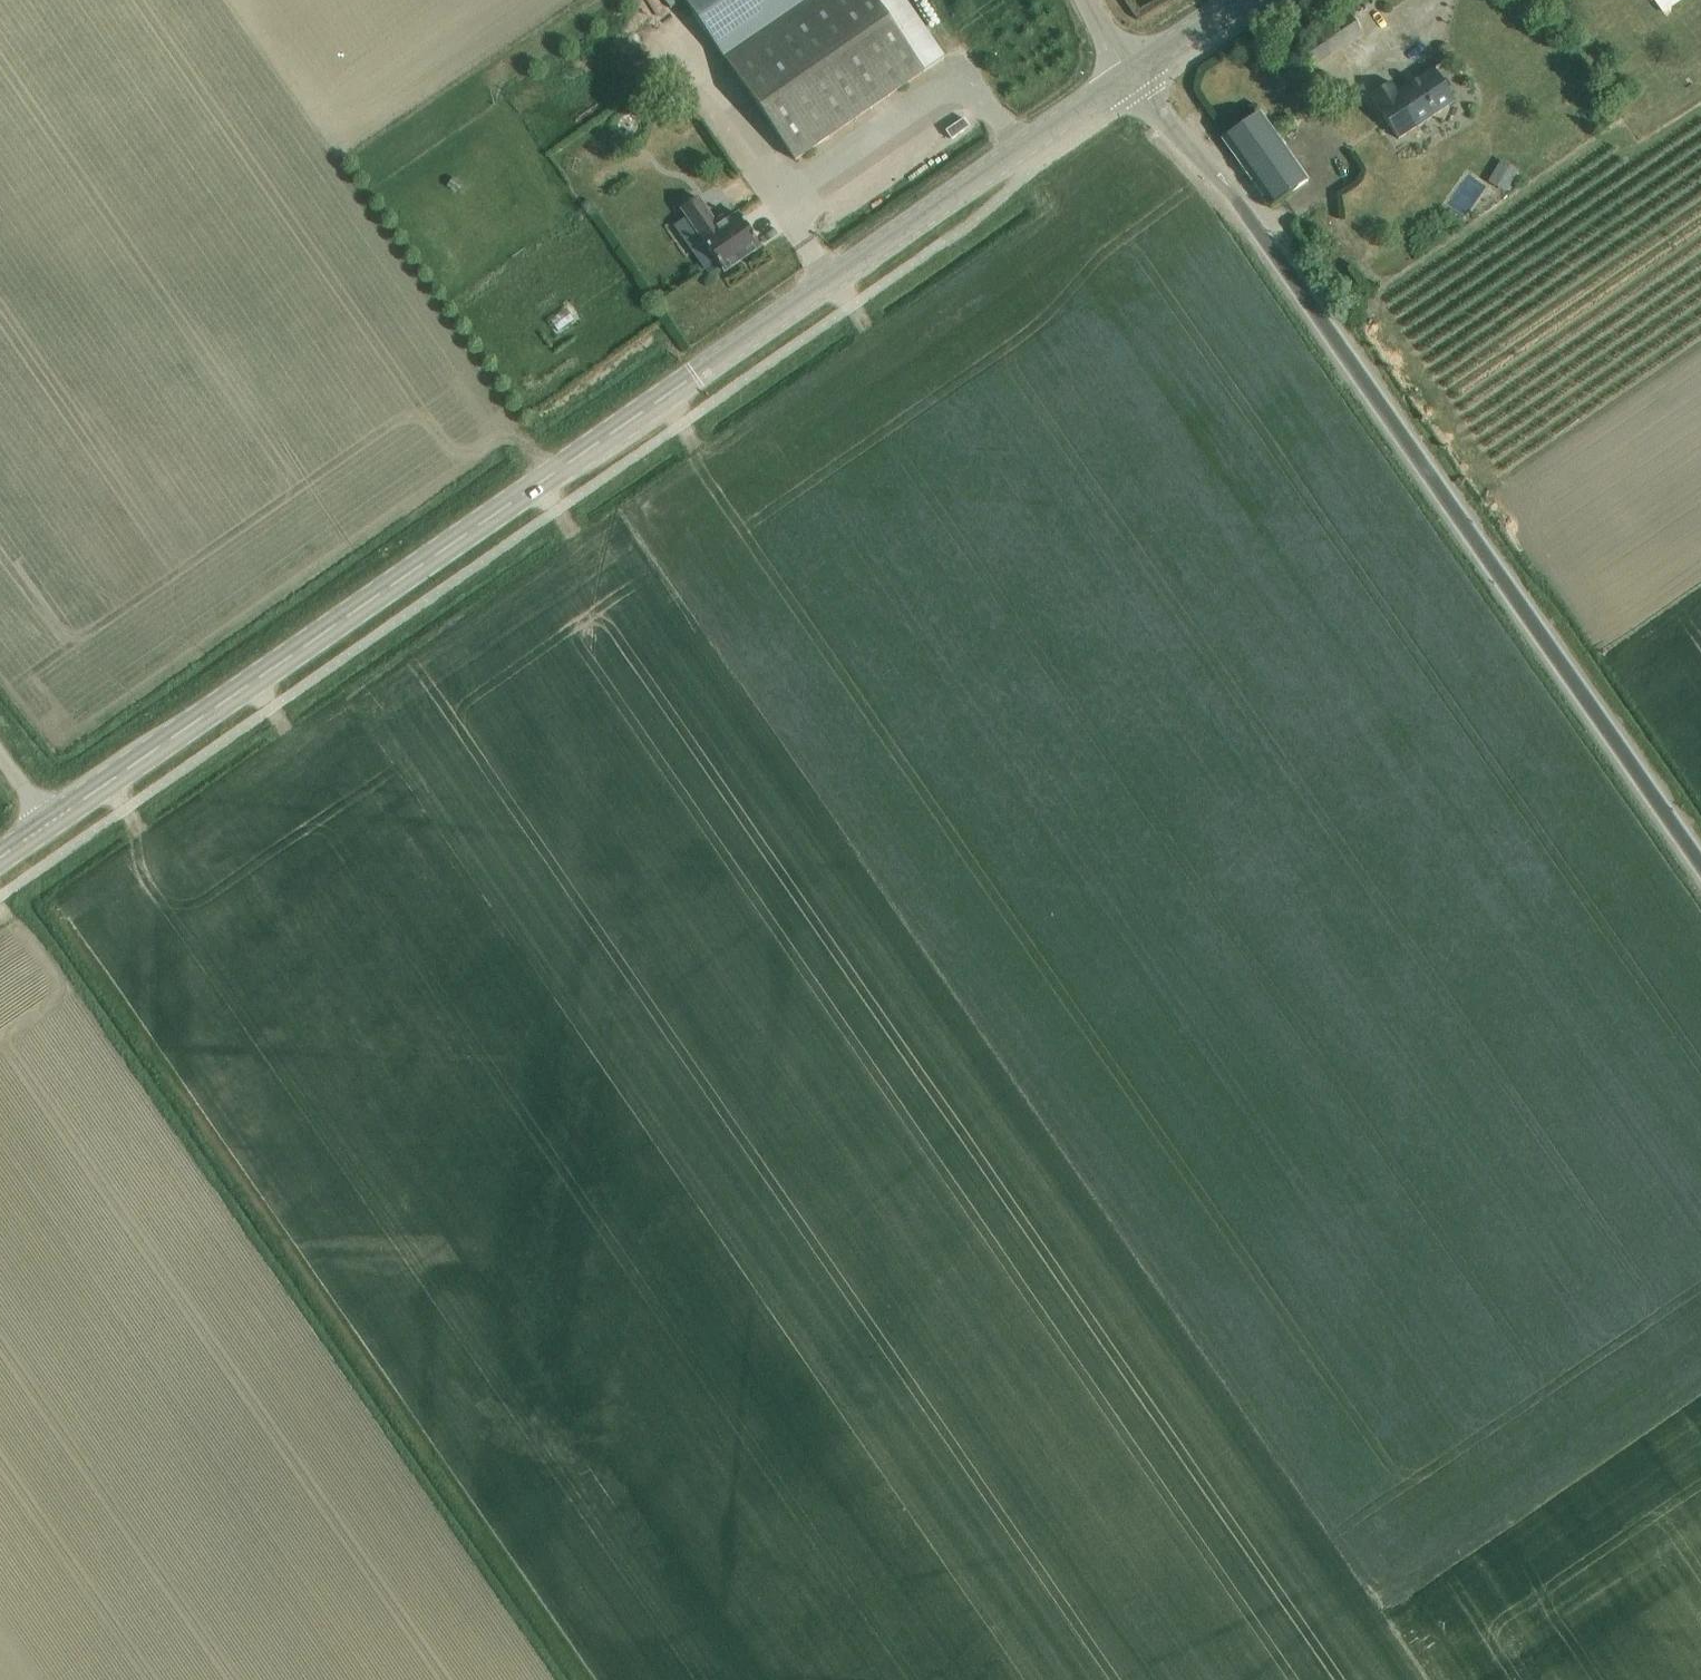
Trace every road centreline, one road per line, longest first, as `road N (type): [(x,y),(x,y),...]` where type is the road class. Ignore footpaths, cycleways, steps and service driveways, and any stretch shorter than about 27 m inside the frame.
road 1 (tertiary): [(0,857),(1131,75)]
road 2 (unclassified): [(1700,861),(1354,369),(1131,75)]
road 3 (tertiary): [(1131,75),(1238,0)]

